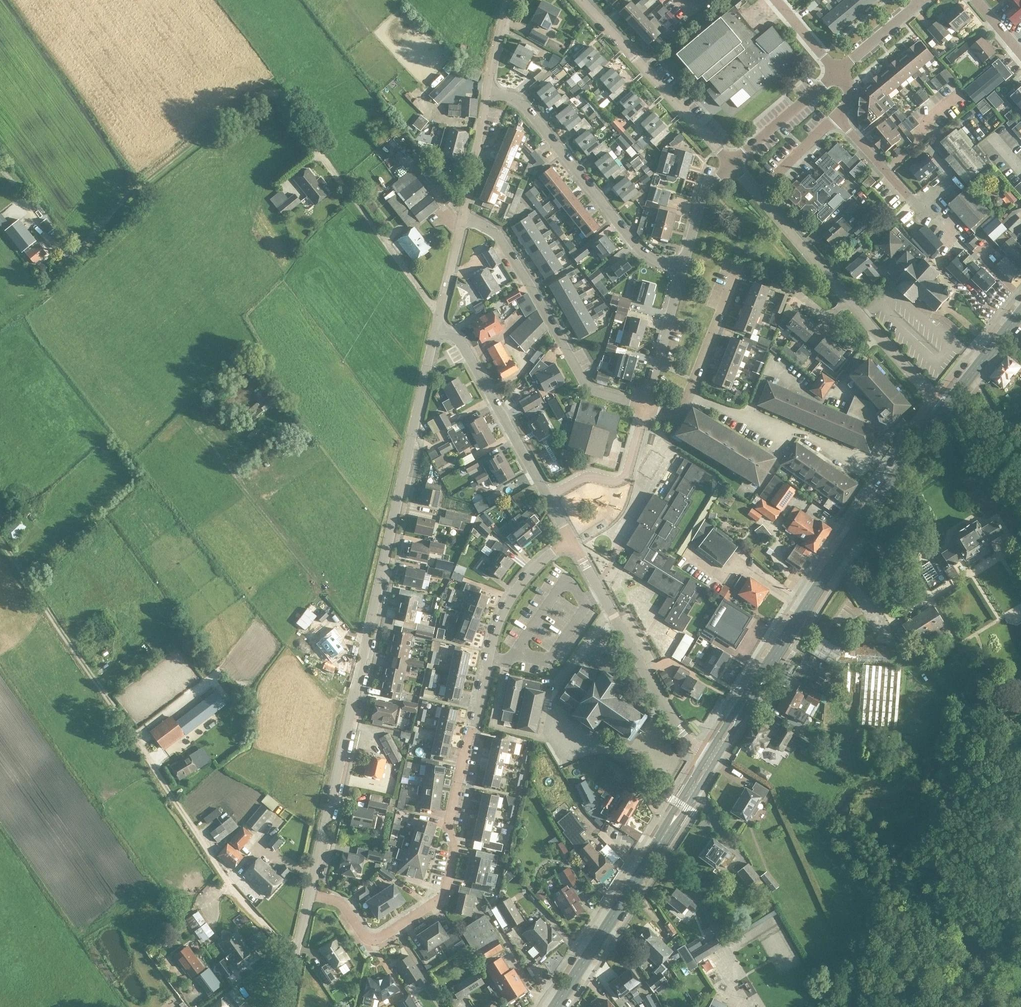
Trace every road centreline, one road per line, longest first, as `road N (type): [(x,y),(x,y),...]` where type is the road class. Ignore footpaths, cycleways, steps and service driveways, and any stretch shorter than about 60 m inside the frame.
road 1 (unclassified): [(309,896),(437,325)]
road 2 (residential): [(309,896),(335,900),(373,939),(441,899),(453,848),(447,826),(501,613),(533,570),(571,540)]
road 3 (track): [(296,950),(233,886),(0,539)]
road 4 (primary): [(712,759),(857,527),(945,409)]
road 5 (track): [(312,142),(278,97),(247,99),(124,198),(50,285)]
road 6 (primary): [(553,1006),(712,759)]
road 7 (residential): [(646,406),(586,384),(501,240),(463,214)]
road 8 (residential): [(683,268),(639,249),(532,116),(487,98)]
road 9 (unclassified): [(731,164),(582,0)]
road 10 (unclassified): [(441,308),(429,303),(312,142)]
road 11 (unclassified): [(548,498),(463,346),(437,325)]
road 12 (unclassified): [(712,759),(672,718),(609,608)]
road 13 (unclassified): [(848,300),(731,164)]
road 14 (track): [(259,504),(356,624),(369,630)]
road 15 (residential): [(548,498),(586,478),(621,481),(646,406)]
road 16 (unclassified): [(945,409),(848,300)]
road 17 (residential): [(646,406),(683,268)]
road 18 (residential): [(731,164),(841,73)]
road 19 (residential): [(685,396),(739,267)]
road 20 (residential): [(747,417),(871,468)]
road 21 (primary): [(945,409),(1020,316)]

